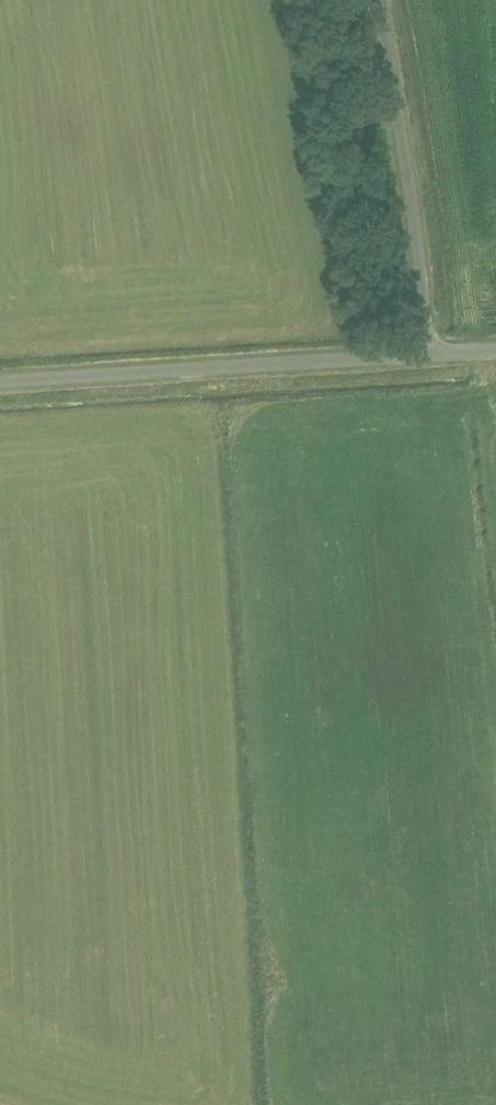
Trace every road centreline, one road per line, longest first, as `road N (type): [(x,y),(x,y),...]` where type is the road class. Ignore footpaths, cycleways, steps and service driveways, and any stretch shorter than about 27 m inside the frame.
road 1 (unclassified): [(0,383),(435,353)]
road 2 (unclassified): [(435,353),(379,0)]

